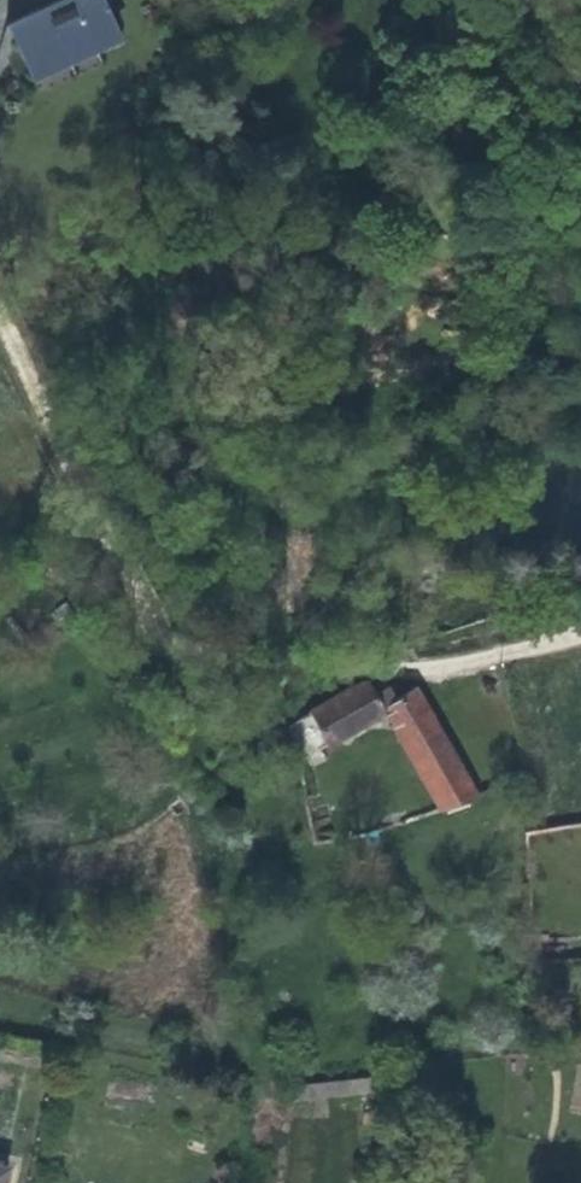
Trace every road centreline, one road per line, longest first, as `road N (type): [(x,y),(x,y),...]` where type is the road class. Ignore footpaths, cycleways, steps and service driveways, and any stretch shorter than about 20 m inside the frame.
road 1 (track): [(580,640),(434,668),(195,647),(144,615),(0,304)]

